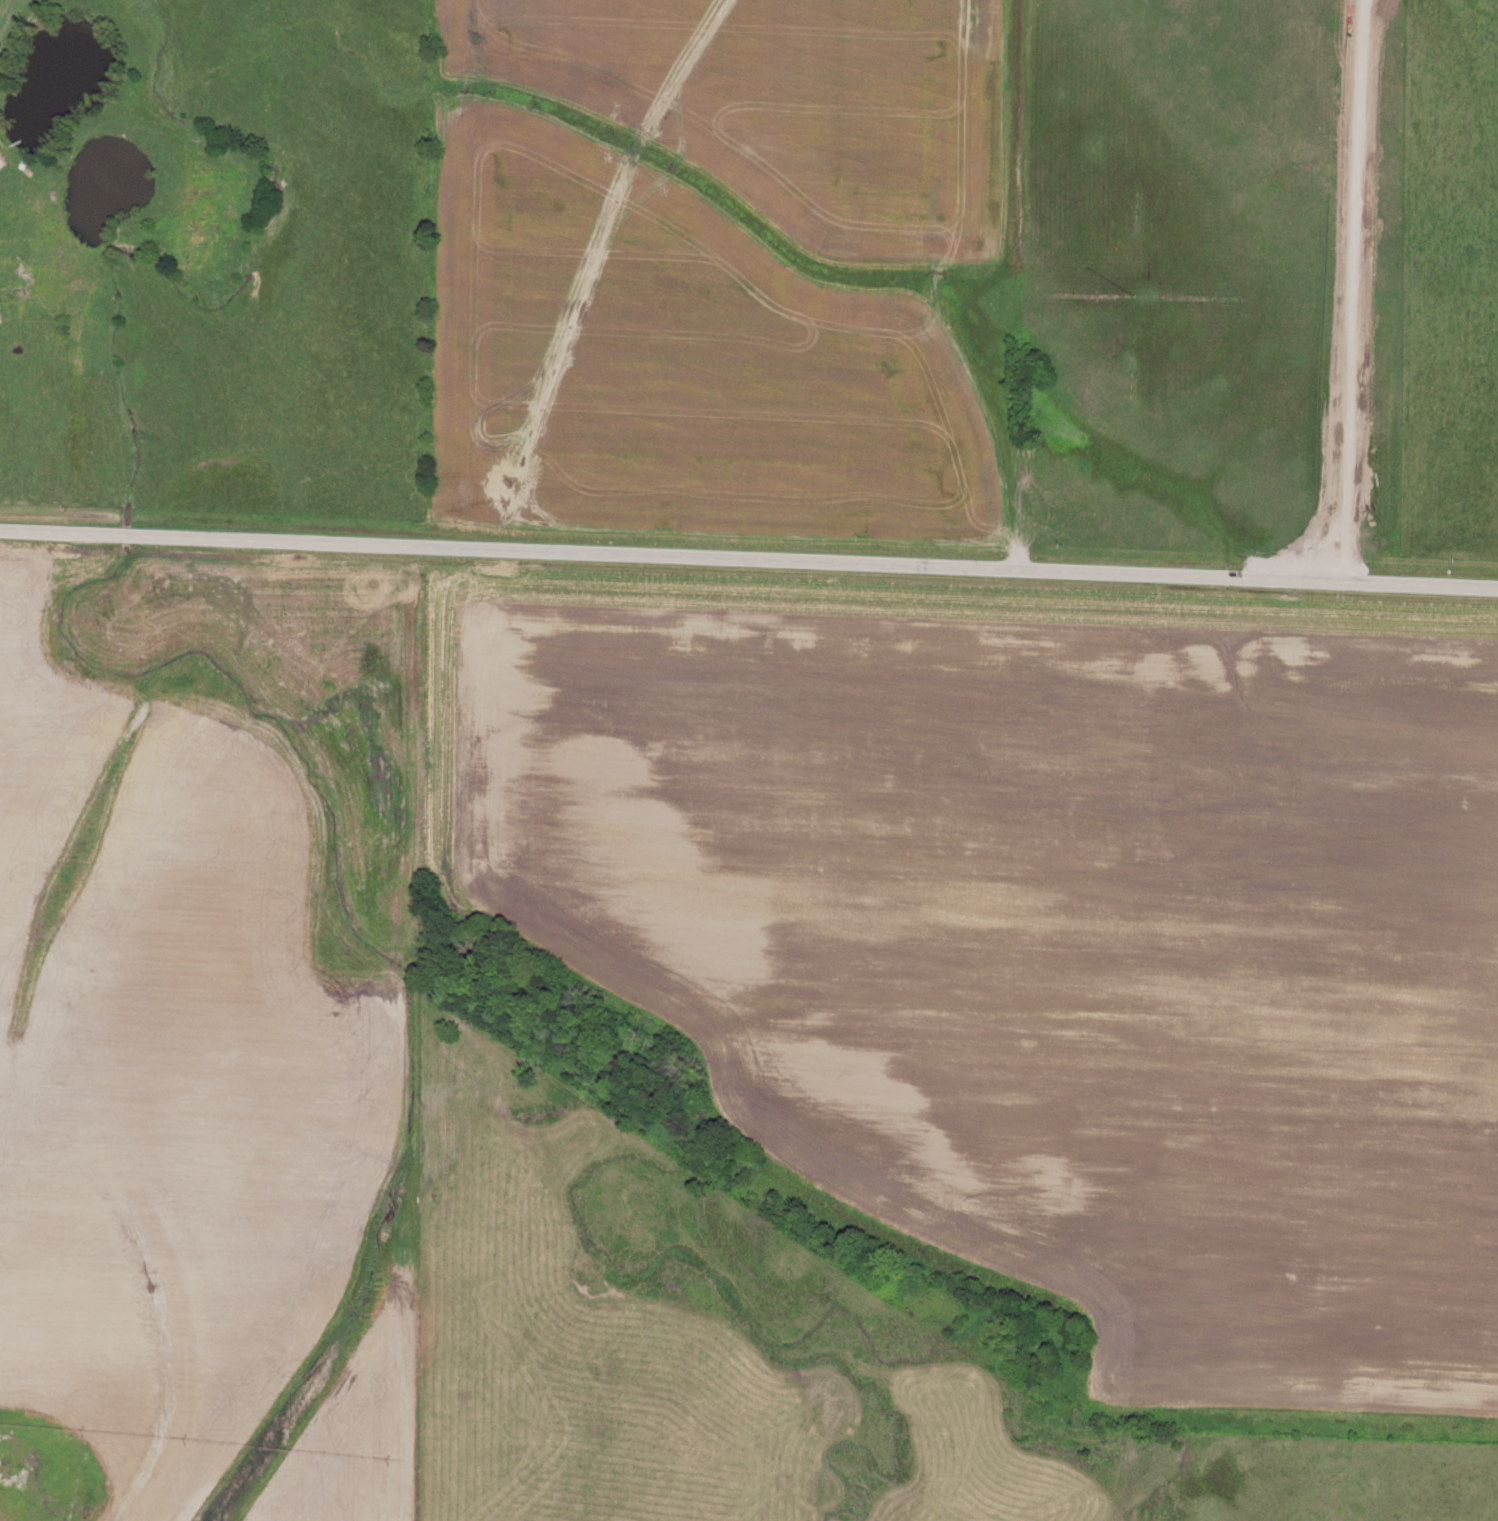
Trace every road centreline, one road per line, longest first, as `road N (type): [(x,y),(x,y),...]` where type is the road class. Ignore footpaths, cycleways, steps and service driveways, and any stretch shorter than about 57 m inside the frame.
road 1 (primary): [(1497,588),(0,530)]

